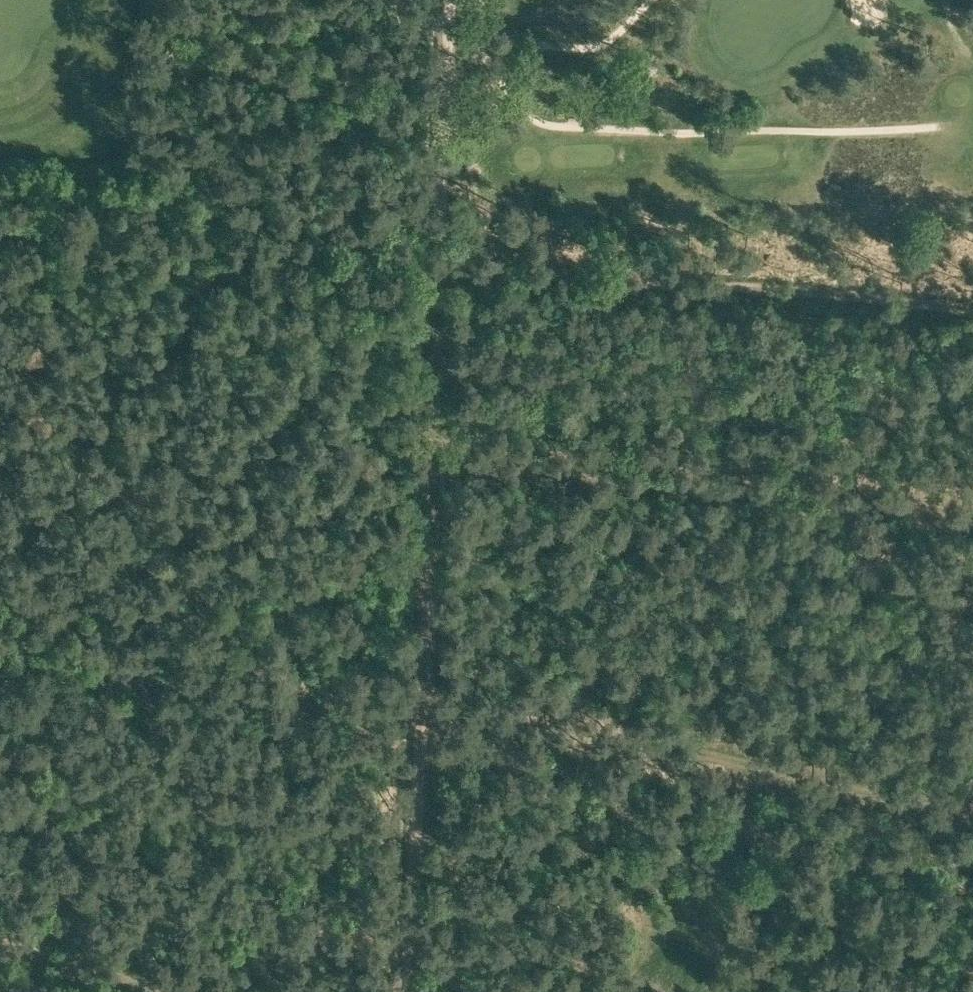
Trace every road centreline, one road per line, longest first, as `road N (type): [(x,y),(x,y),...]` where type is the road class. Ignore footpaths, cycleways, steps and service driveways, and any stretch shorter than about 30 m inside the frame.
road 1 (track): [(0,670),(148,671),(750,764),(972,813)]
road 2 (track): [(412,991),(443,261)]
road 3 (track): [(972,510),(733,476),(436,452)]
road 4 (track): [(972,309),(443,261)]
road 5 (track): [(443,261),(0,215)]
road 6 (track): [(443,261),(453,0)]
road 7 (track): [(158,991),(0,940)]

